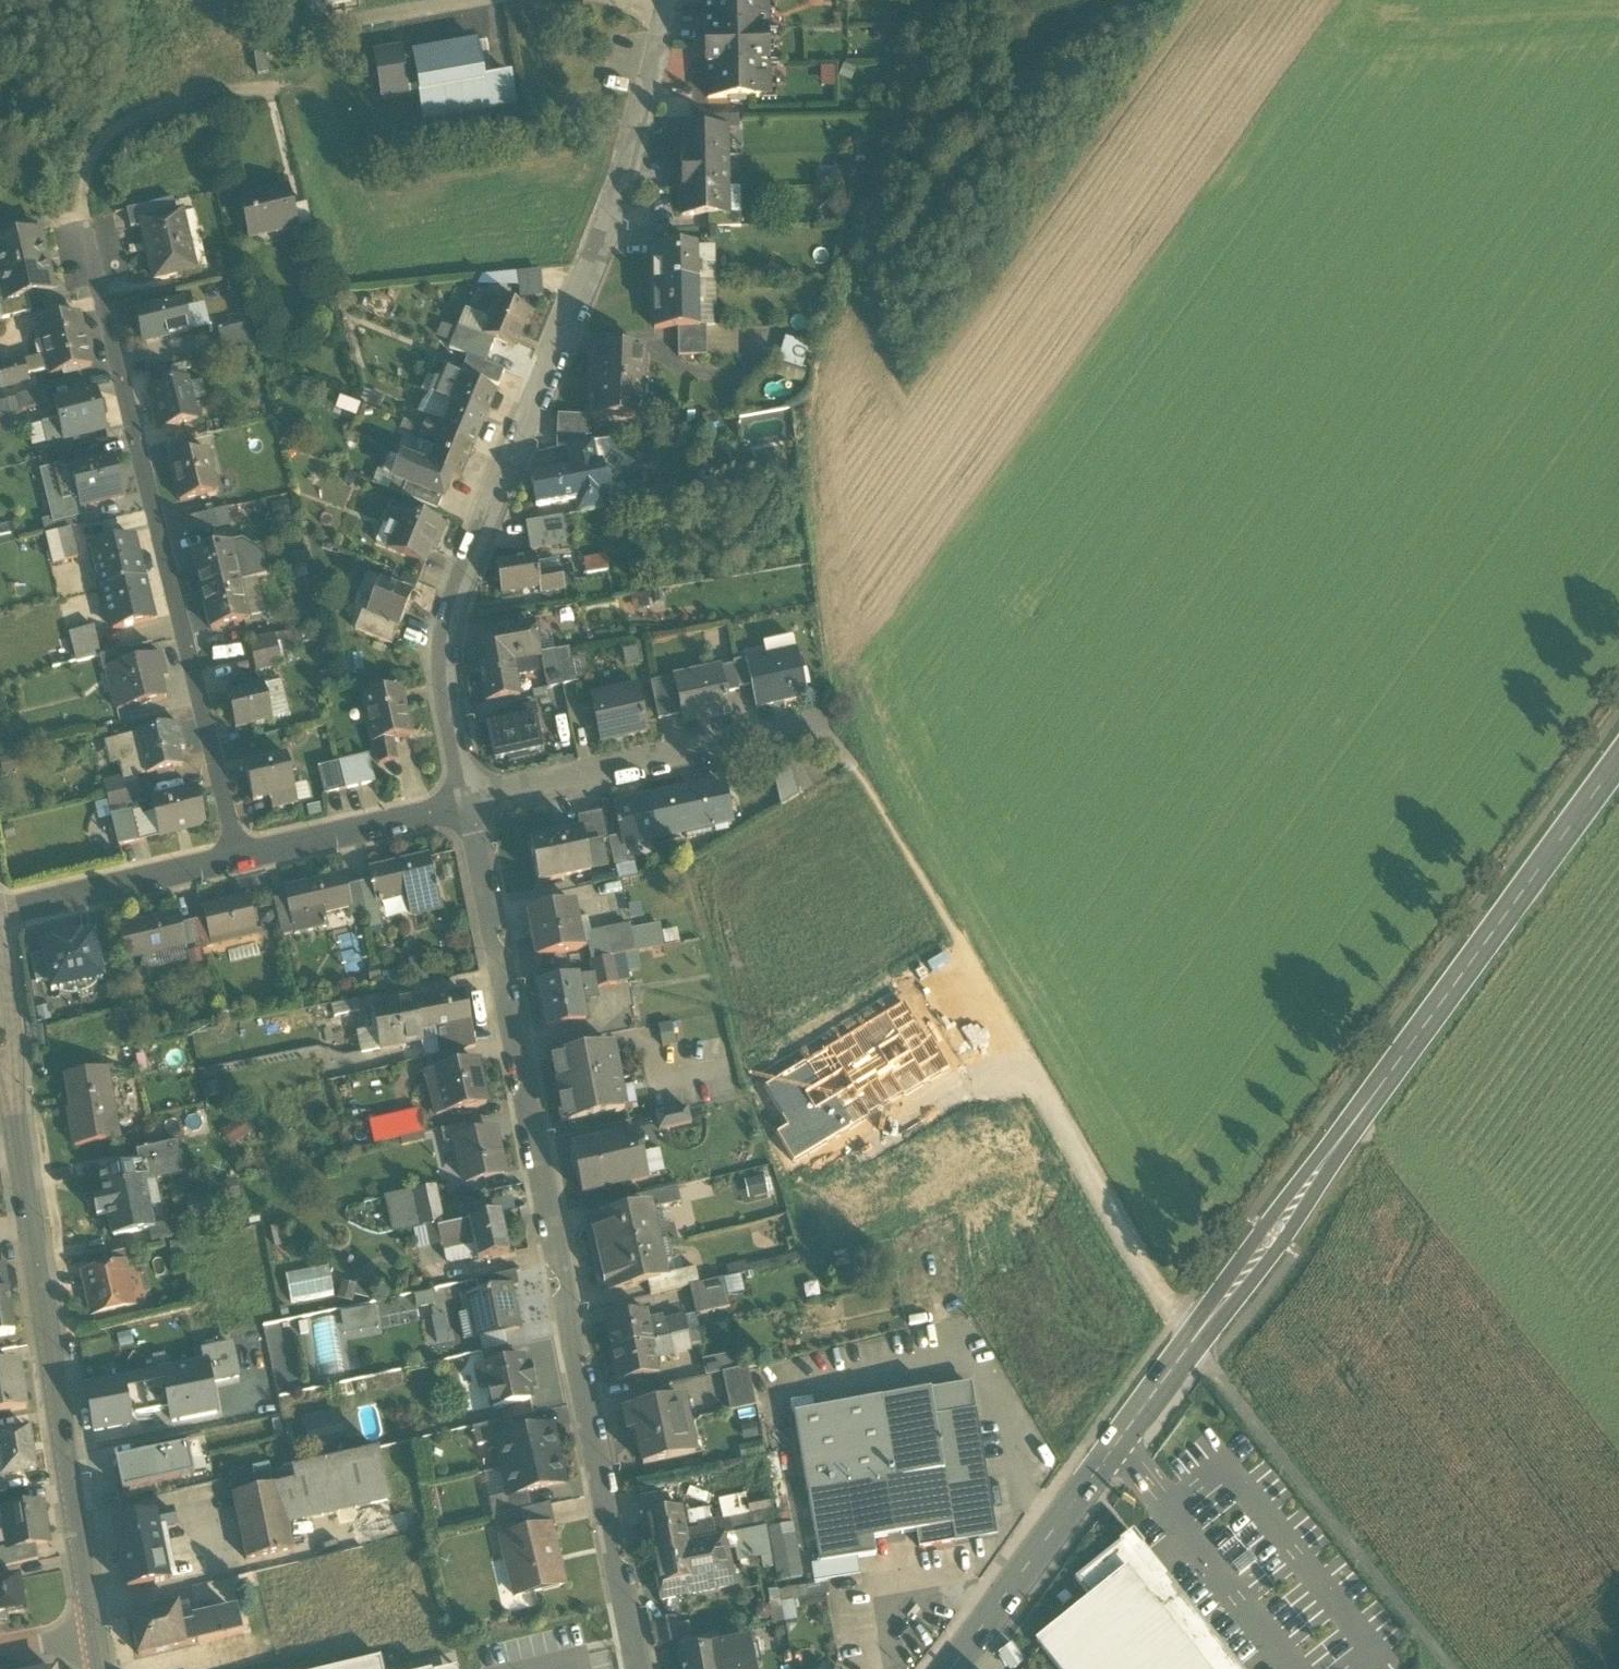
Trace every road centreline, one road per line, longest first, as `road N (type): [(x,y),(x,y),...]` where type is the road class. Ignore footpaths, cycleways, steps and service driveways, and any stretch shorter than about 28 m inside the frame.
road 1 (tertiary): [(954,1668),(1618,761)]
road 2 (residential): [(237,858),(82,202),(97,145),(139,112),(235,88),(270,92)]
road 3 (residential): [(642,1668),(471,802)]
road 4 (residential): [(471,802),(440,636),(622,190),(667,0)]
road 5 (track): [(816,740),(846,756),(1177,1315)]
road 6 (tertiary): [(92,1633),(0,1007)]
road 7 (track): [(1177,1315),(1450,1668)]
road 8 (residential): [(471,802),(816,740)]
road 9 (residential): [(0,912),(237,858)]
road 10 (residential): [(237,858),(471,802)]

